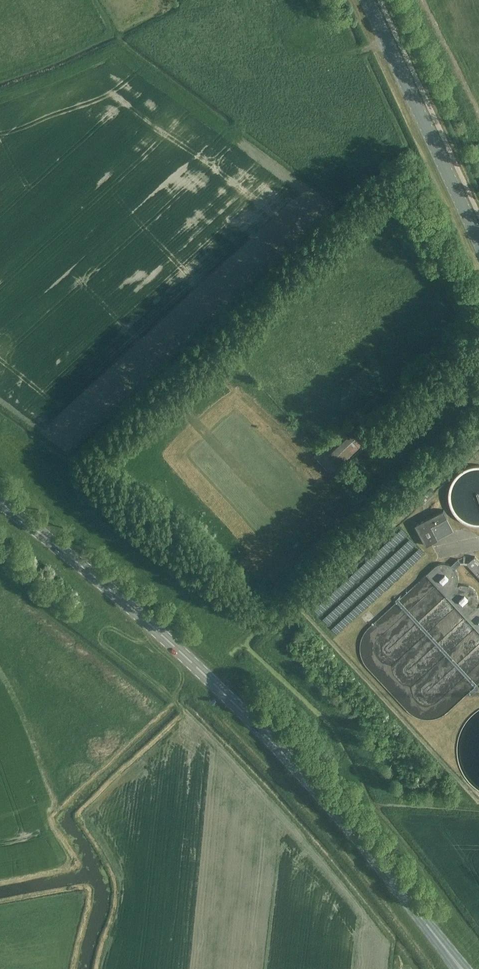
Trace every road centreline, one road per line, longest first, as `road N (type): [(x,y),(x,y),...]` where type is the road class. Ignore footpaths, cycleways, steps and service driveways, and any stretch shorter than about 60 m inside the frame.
road 1 (secondary): [(460,968),(386,872),(217,686),(0,502)]
road 2 (unclassified): [(478,236),(367,0)]

